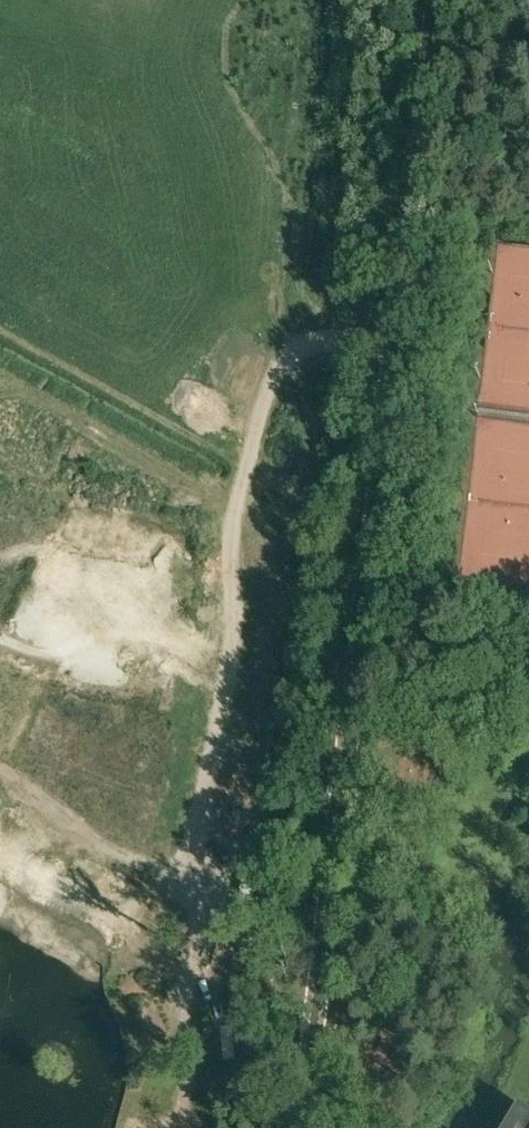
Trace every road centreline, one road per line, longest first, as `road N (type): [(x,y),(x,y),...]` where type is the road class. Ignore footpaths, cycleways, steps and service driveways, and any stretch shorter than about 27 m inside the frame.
road 1 (tertiary): [(299,1127),(436,0)]

